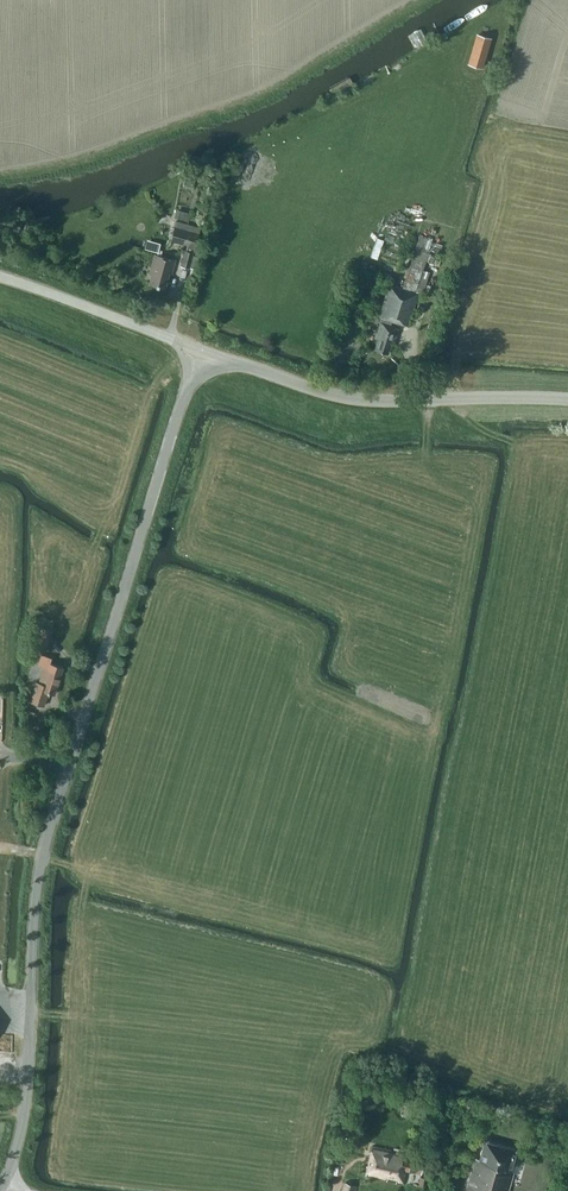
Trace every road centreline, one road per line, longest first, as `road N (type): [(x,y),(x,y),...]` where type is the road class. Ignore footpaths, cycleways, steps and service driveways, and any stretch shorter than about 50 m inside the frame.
road 1 (tertiary): [(4,1185),(22,1126),(39,867),(202,349)]
road 2 (tertiary): [(567,399),(346,397),(202,349)]
road 3 (unclassified): [(202,349),(0,276)]

